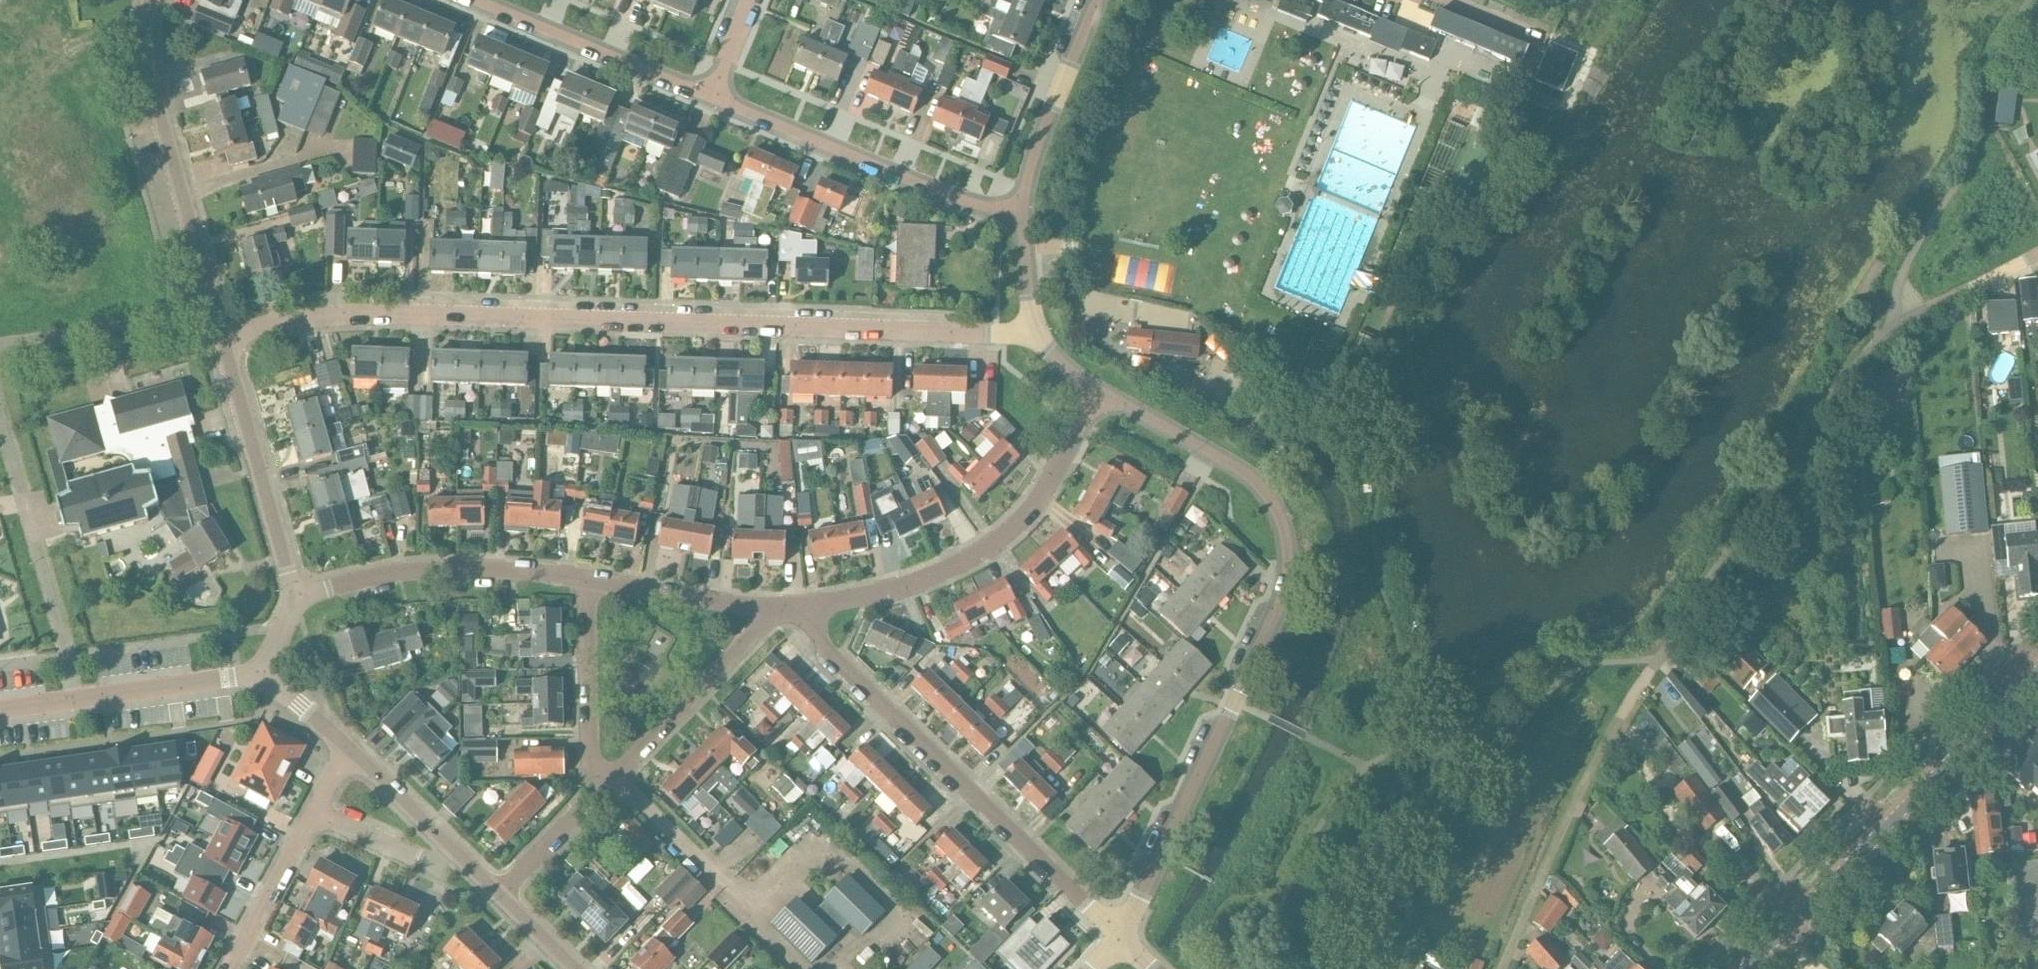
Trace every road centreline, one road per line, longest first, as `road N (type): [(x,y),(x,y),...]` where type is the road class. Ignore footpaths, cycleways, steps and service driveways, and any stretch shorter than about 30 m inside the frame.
road 1 (residential): [(1497,968),(1585,761),(1751,487),(1864,358),(2037,253)]
road 2 (residential): [(223,337),(297,319),(368,314),(1037,338)]
road 3 (residential): [(1115,934),(1238,704),(1277,615),(1290,560),(1282,521),(1242,468),(1097,394)]
road 4 (residential): [(1115,934),(822,644),(814,604)]
road 5 (tertiary): [(1744,968),(2037,671)]
road 6 (residential): [(814,604),(922,579),(1002,535),(1043,496),(1097,394)]
road 7 (residential): [(223,337),(149,75),(151,0)]
road 8 (residential): [(1023,215),(947,197),(712,98)]
road 9 (unclassified): [(75,703),(0,413)]
road 10 (residential): [(294,599),(417,571),(587,578)]
road 11 (residential): [(294,599),(223,337)]
road 12 (residential): [(712,98),(475,0)]
road 13 (residential): [(616,778),(776,609)]
road 14 (residential): [(1023,215),(1032,158),(1096,0)]
road 15 (residential): [(587,578),(589,802)]
road 16 (residential): [(776,609),(587,578)]
road 17 (tertiary): [(264,676),(75,703)]
road 18 (residential): [(746,913),(616,778)]
road 19 (residential): [(230,968),(312,812)]
road 20 (residential): [(447,846),(432,866),(312,812)]
road 21 (tertiary): [(447,846),(345,743)]
road 22 (residential): [(496,898),(589,802)]
road 23 (residential): [(1037,338),(1023,215)]

